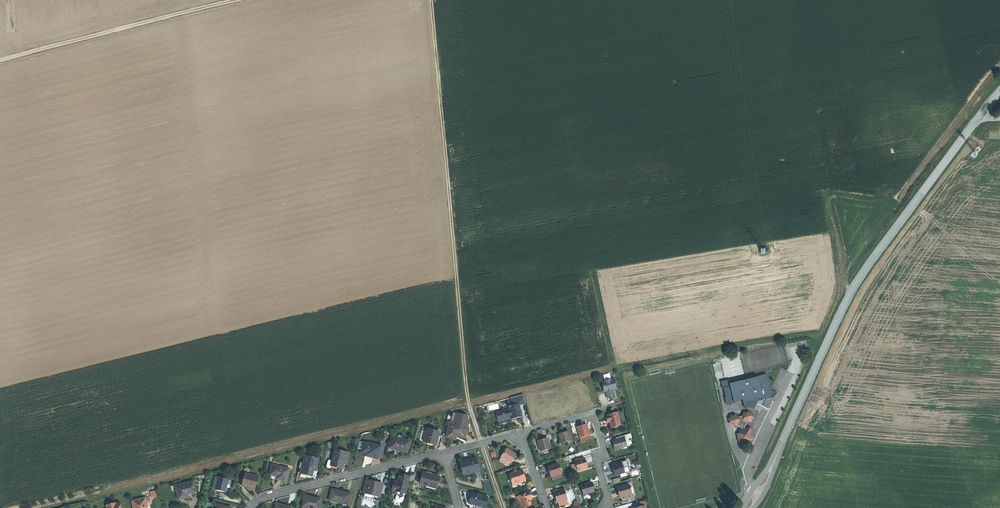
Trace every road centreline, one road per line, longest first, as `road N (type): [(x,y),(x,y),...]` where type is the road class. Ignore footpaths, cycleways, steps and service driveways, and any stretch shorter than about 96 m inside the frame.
road 1 (track): [(504,507),(464,373),(432,0)]
road 2 (tertiary): [(999,93),(852,293),(746,507)]
road 3 (track): [(470,408),(50,507)]
road 4 (track): [(228,0),(0,58)]
road 5 (residential): [(444,454),(274,494),(250,507)]
road 6 (residential): [(603,507),(603,450),(589,413),(518,438)]

